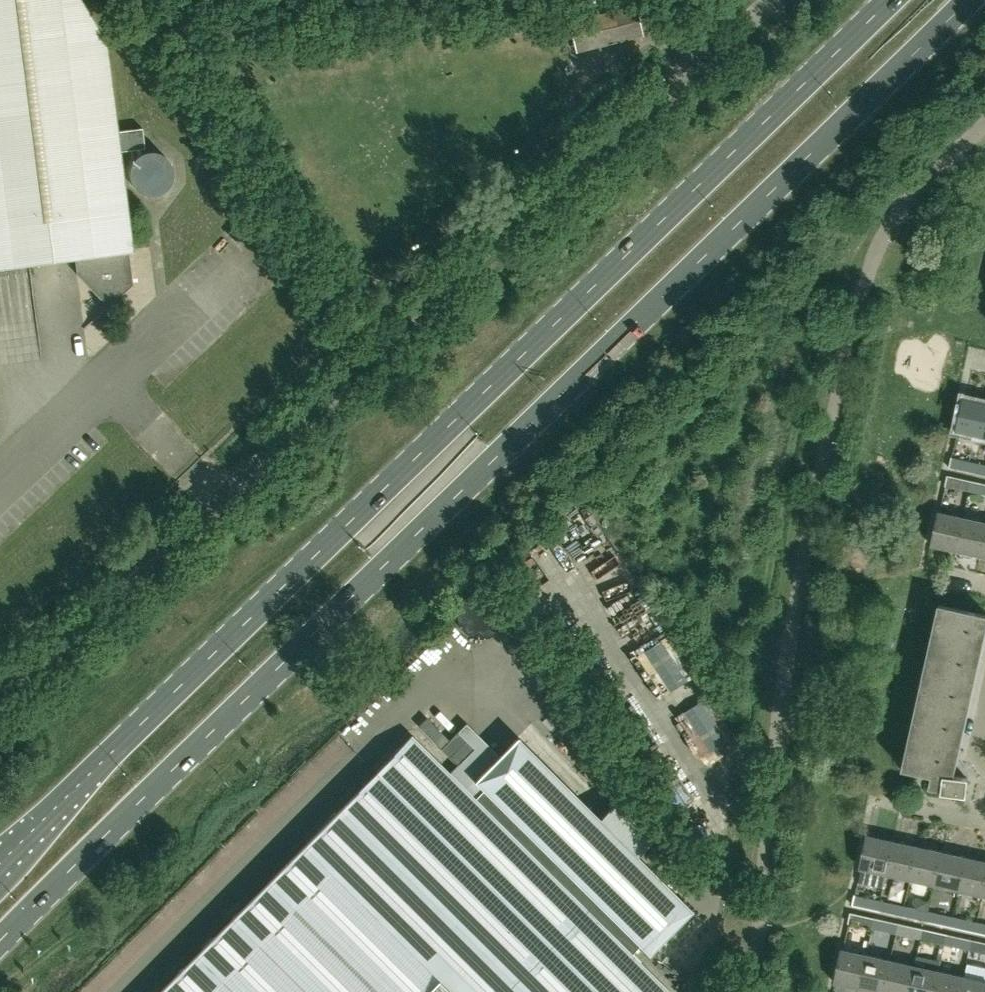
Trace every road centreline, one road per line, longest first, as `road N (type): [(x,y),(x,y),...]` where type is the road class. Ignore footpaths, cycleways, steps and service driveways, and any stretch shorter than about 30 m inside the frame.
road 1 (primary): [(0,938),(970,0)]
road 2 (primary): [(891,0),(400,468),(0,866)]
road 3 (unclassified): [(781,0),(551,190),(96,619),(0,687)]

